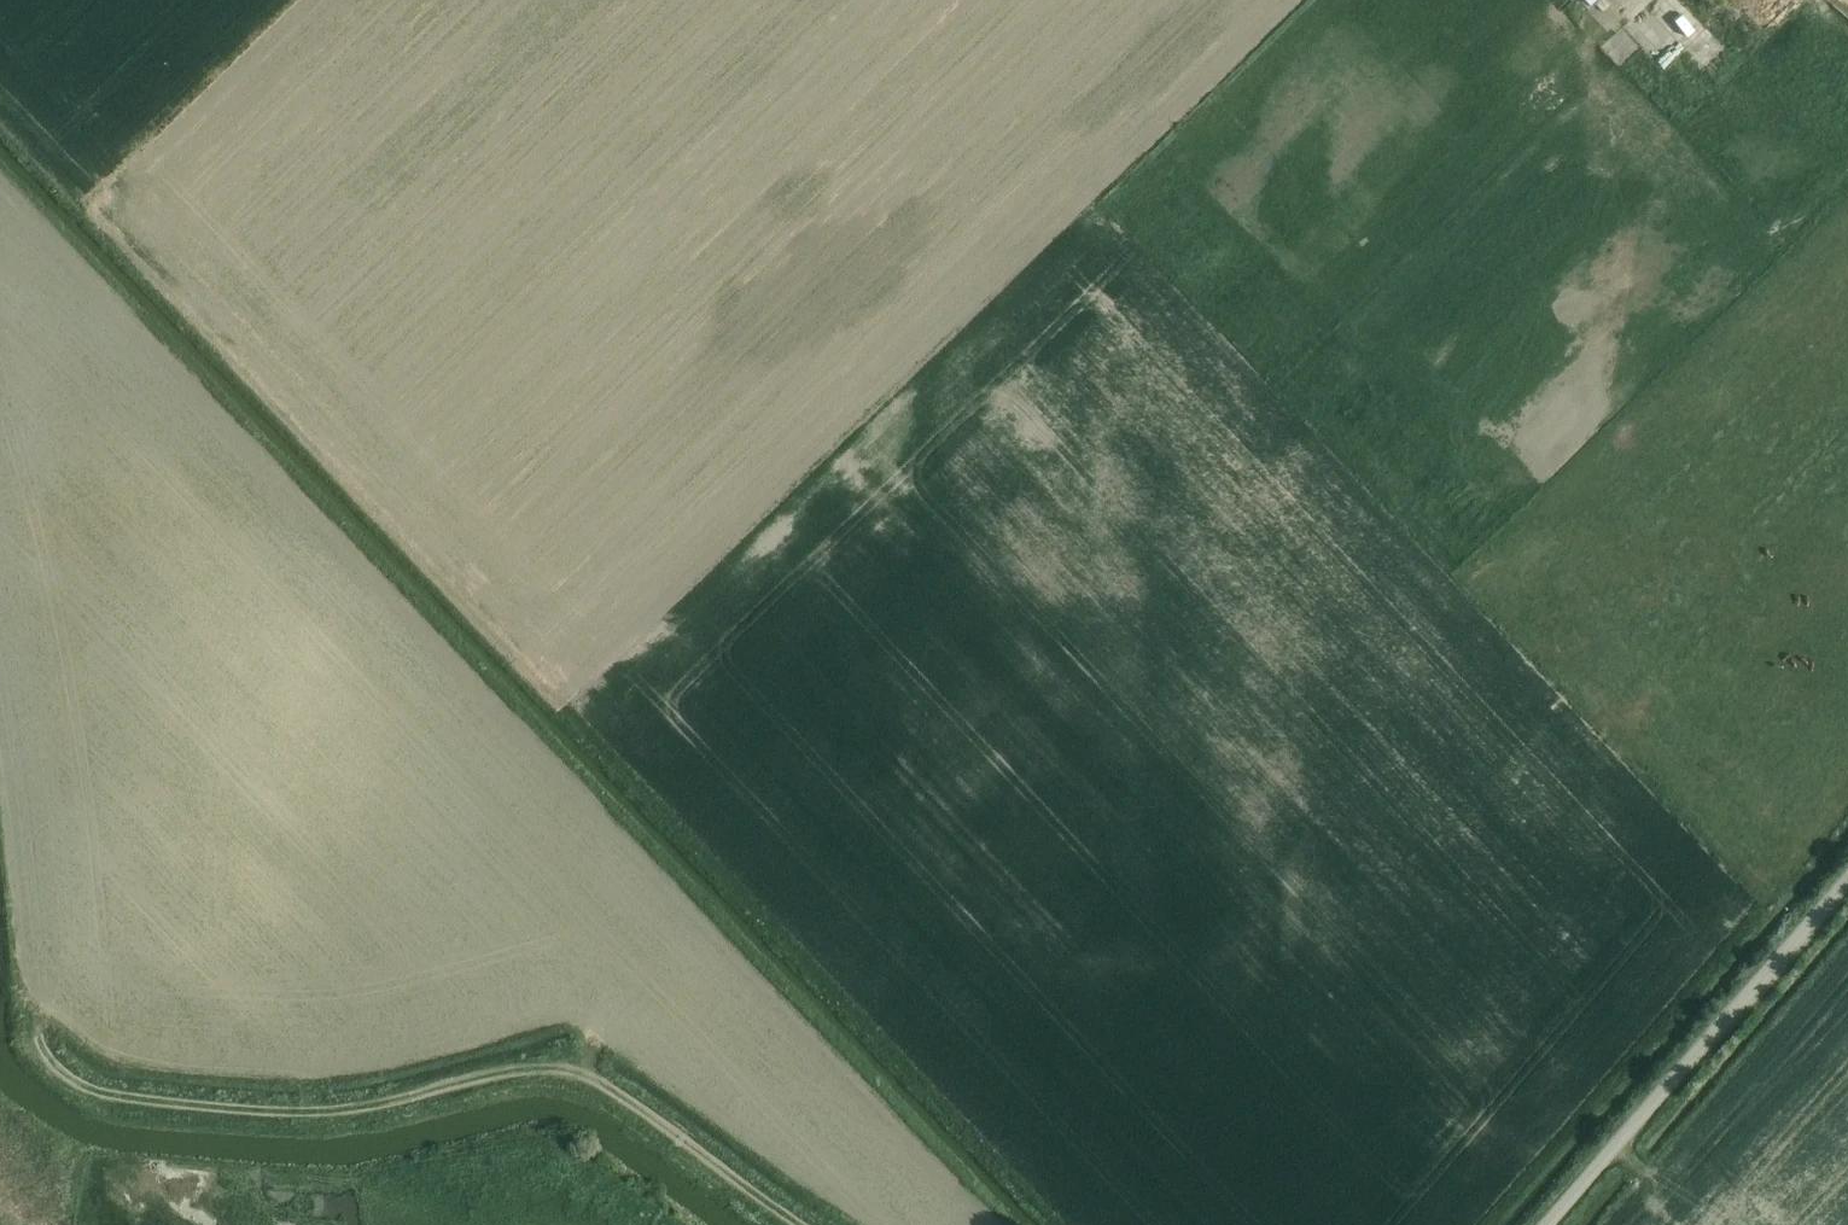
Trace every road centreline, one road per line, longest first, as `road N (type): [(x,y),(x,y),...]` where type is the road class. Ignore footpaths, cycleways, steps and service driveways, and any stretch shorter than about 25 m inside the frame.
road 1 (track): [(39,1051),(89,1087),(258,1108),(361,1106),(472,1078),(564,1068),(650,1113),(803,1224)]
road 2 (unclassified): [(1547,1224),(1847,882)]

